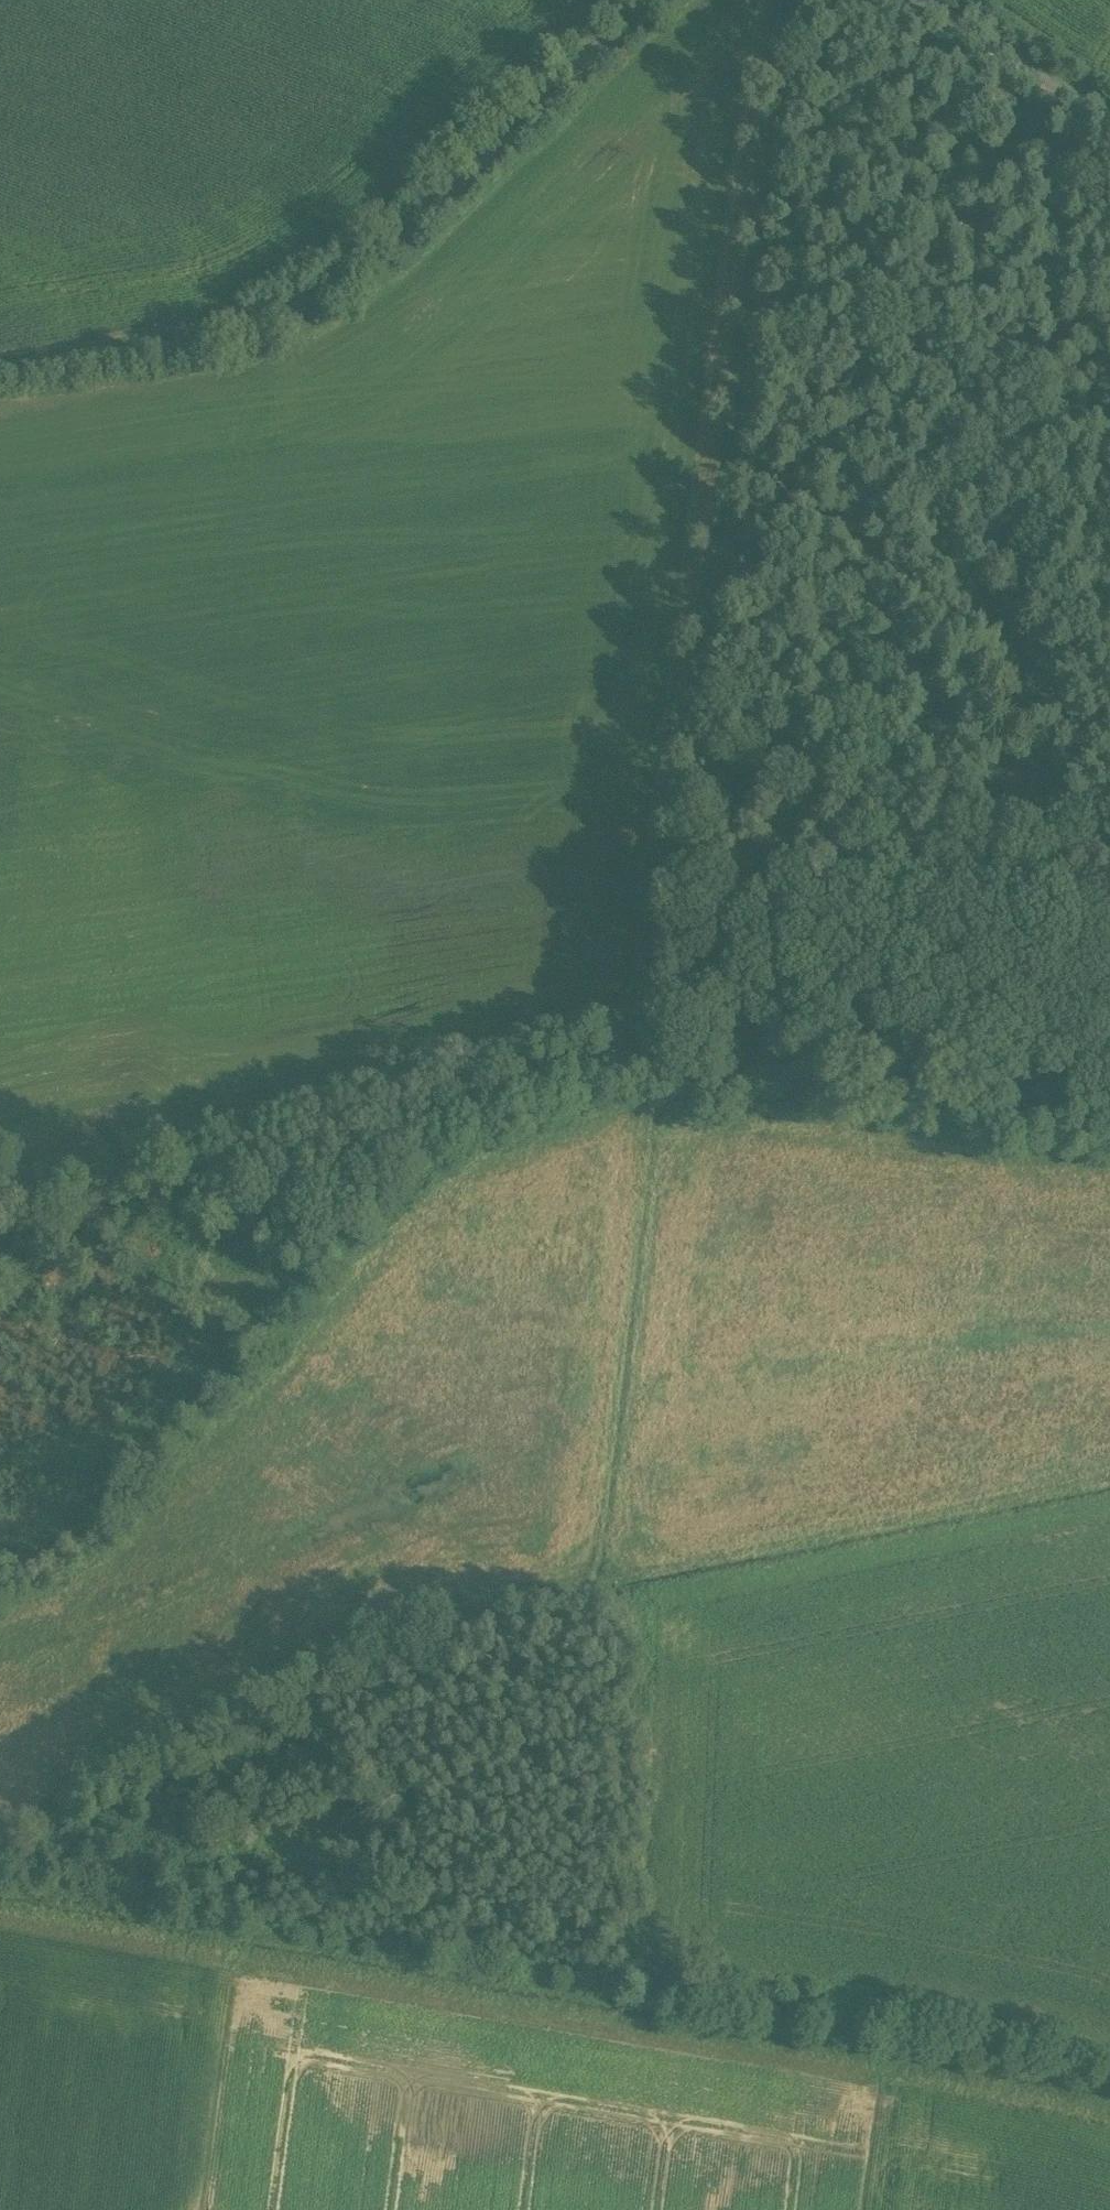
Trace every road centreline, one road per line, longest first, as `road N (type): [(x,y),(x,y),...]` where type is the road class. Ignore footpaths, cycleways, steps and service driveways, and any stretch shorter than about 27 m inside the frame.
road 1 (unclassified): [(0,370),(293,325),(643,0)]
road 2 (unclassified): [(1109,111),(936,0)]

